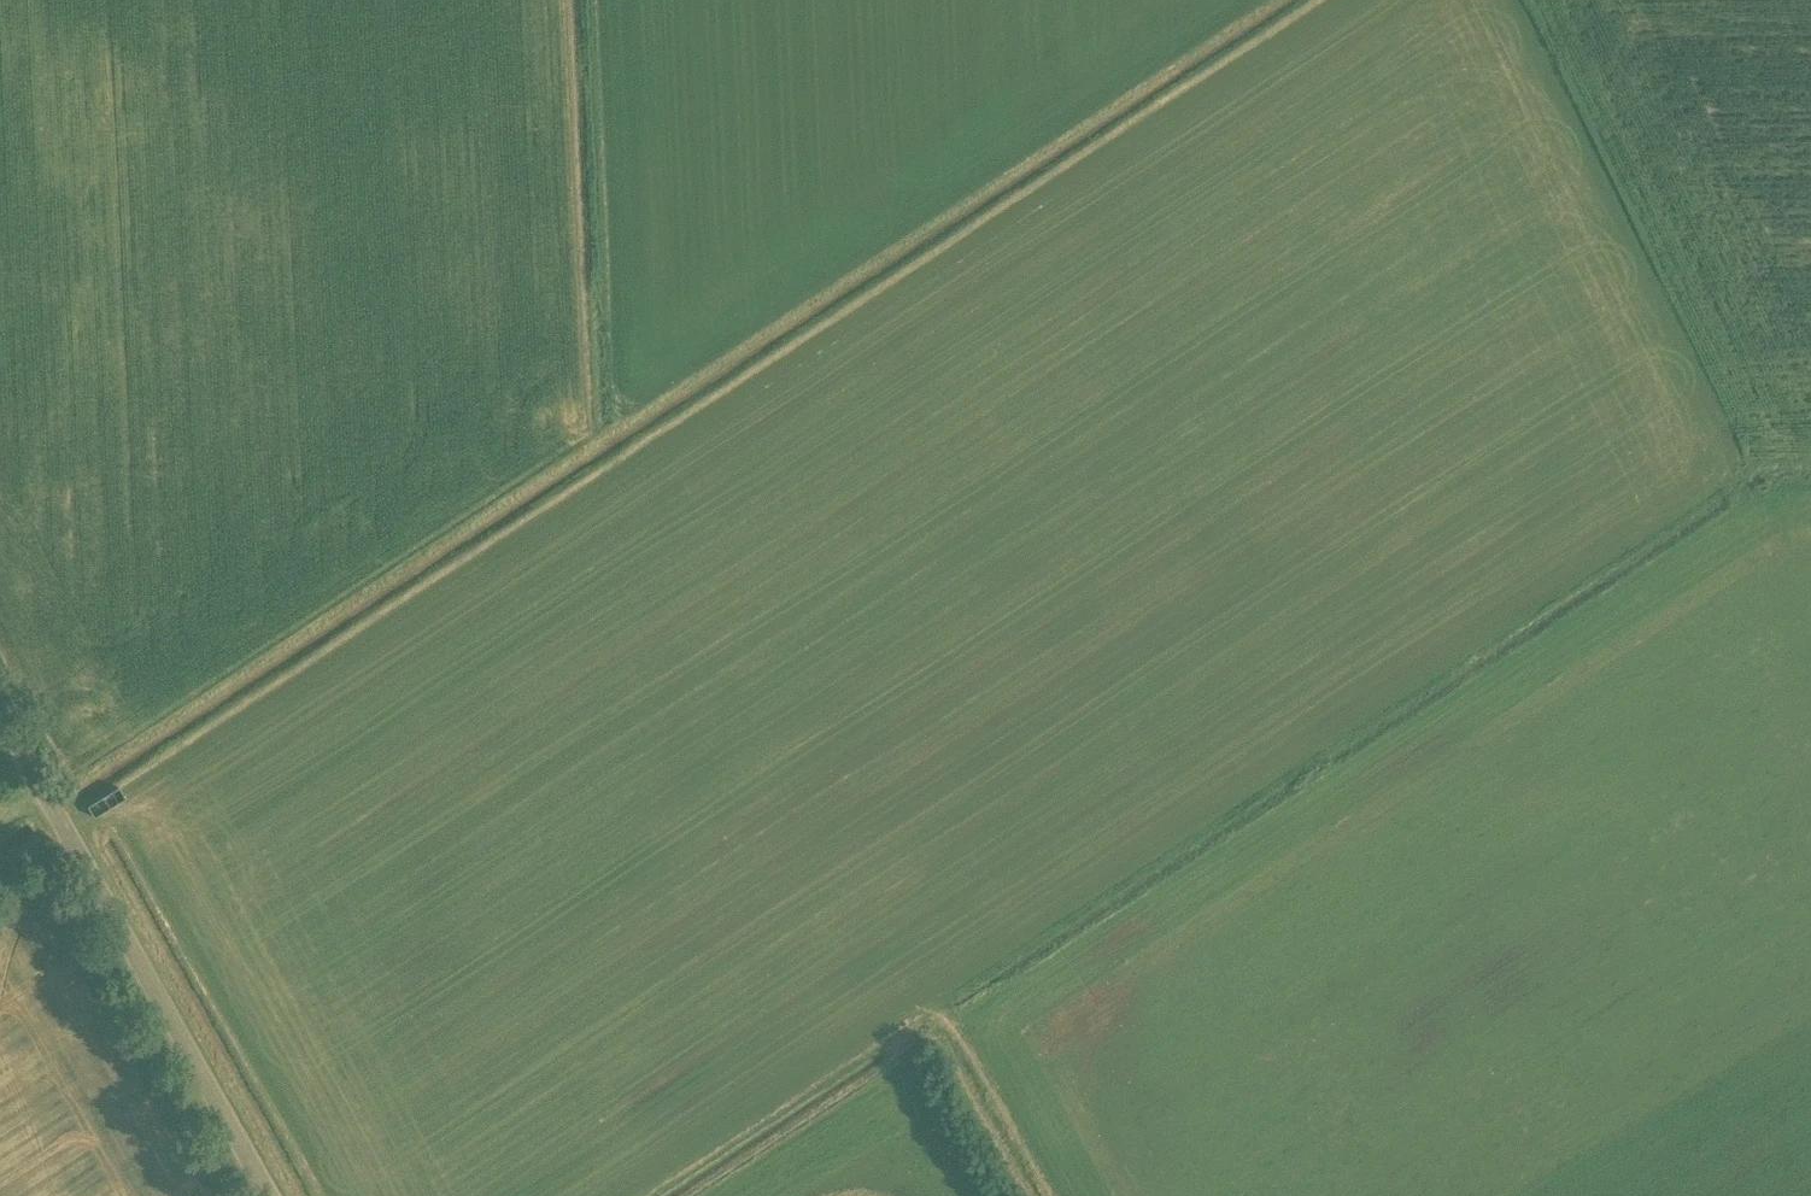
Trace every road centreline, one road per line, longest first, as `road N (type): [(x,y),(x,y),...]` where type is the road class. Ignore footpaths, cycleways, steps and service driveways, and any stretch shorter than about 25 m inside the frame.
road 1 (unclassified): [(267,1195),(0,716)]

